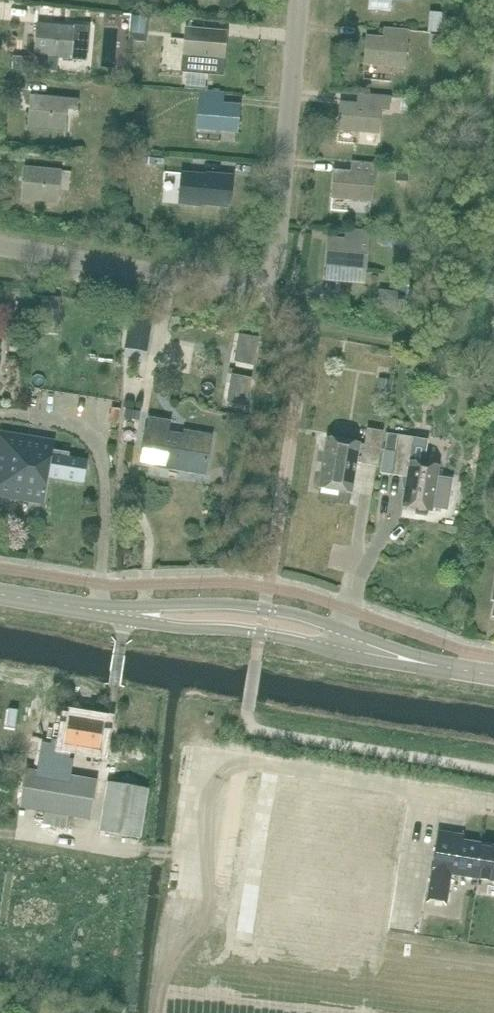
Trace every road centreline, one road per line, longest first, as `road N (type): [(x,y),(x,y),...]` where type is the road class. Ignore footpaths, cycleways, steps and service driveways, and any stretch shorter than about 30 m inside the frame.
road 1 (residential): [(298,0),(270,291),(0,246)]
road 2 (tertiary): [(437,667),(265,606),(110,612)]
road 3 (tertiary): [(110,612),(437,667)]

